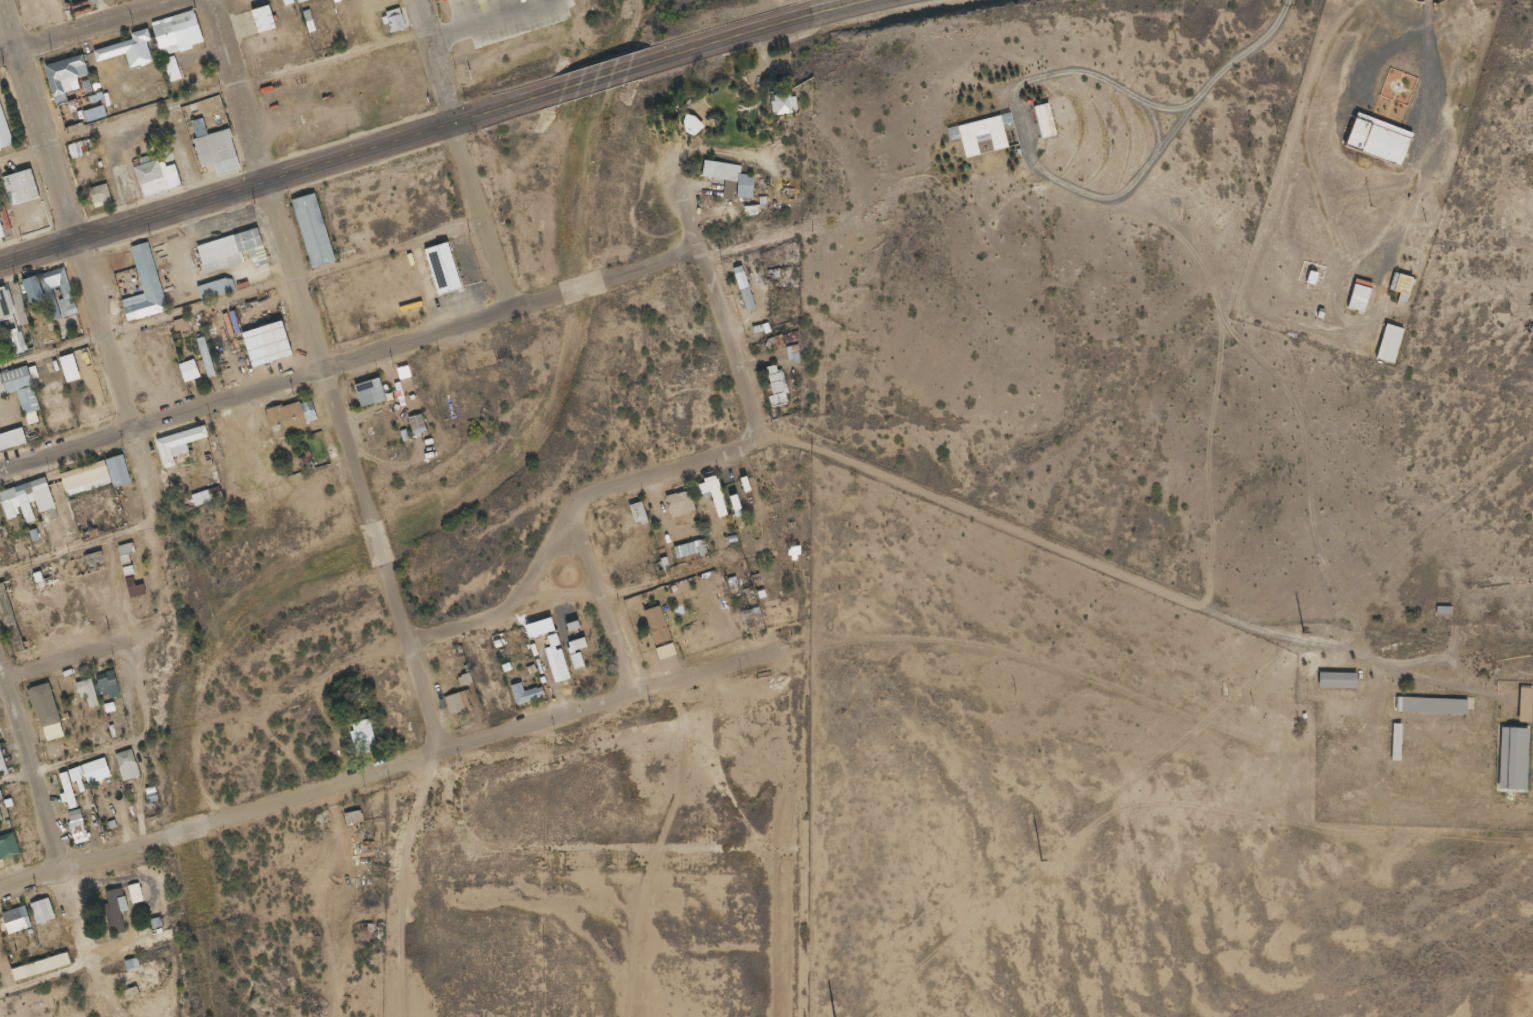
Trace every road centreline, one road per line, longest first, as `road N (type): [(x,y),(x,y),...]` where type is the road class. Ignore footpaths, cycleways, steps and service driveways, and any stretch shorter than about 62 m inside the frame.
road 1 (residential): [(0,887),(772,647)]
road 2 (residential): [(438,748),(210,0)]
road 3 (residential): [(0,468),(698,249)]
road 4 (trunk): [(0,265),(447,125)]
road 5 (residential): [(509,307),(475,222),(410,0)]
road 6 (residential): [(155,513),(73,242)]
road 7 (residential): [(758,441),(679,182)]
road 8 (residential): [(73,242),(0,6)]
road 9 (trunk): [(656,58),(873,0)]
road 10 (residential): [(61,868),(0,674)]
road 11 (residential): [(632,696),(598,583),(516,606)]
road 12 (residential): [(578,502),(758,441)]
road 13 (residential): [(167,0),(0,53)]
road 14 (residential): [(0,677),(162,631)]
road 15 (residential): [(516,606),(578,502)]

